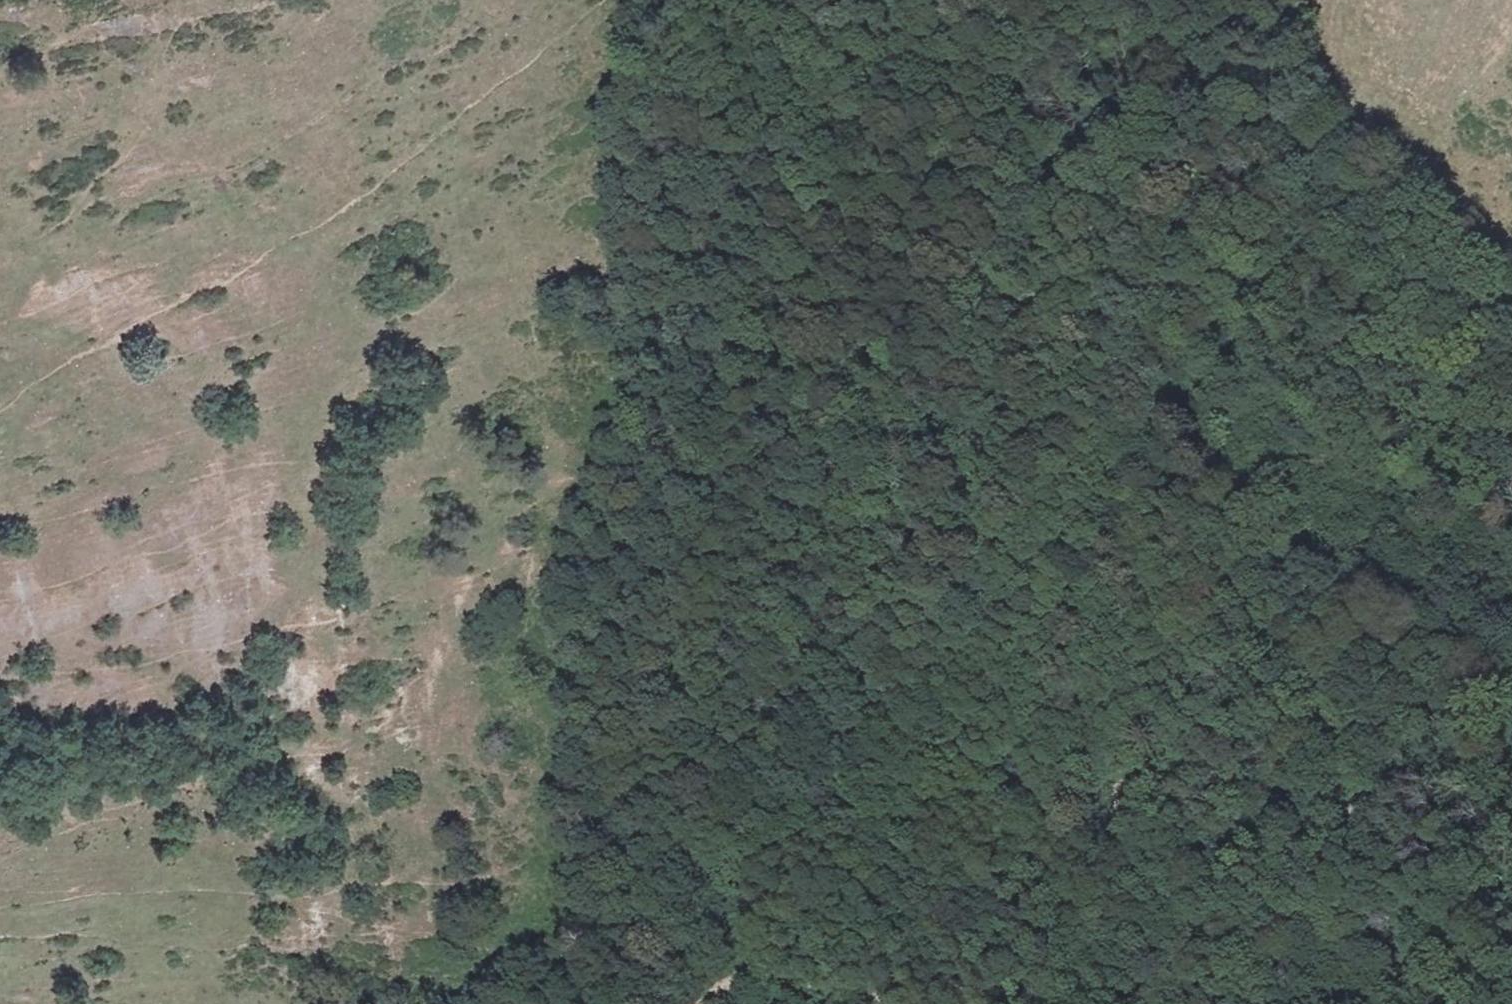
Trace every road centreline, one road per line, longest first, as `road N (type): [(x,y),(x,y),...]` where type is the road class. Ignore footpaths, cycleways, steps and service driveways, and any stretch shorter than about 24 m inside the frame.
road 1 (track): [(1327,816),(1169,774),(1132,776),(1117,785),(1121,824),(1180,948),(1189,1003)]
road 2 (track): [(1363,189),(1493,380),(1511,426)]
road 3 (track): [(882,1003),(766,971),(743,976),(711,1003)]

